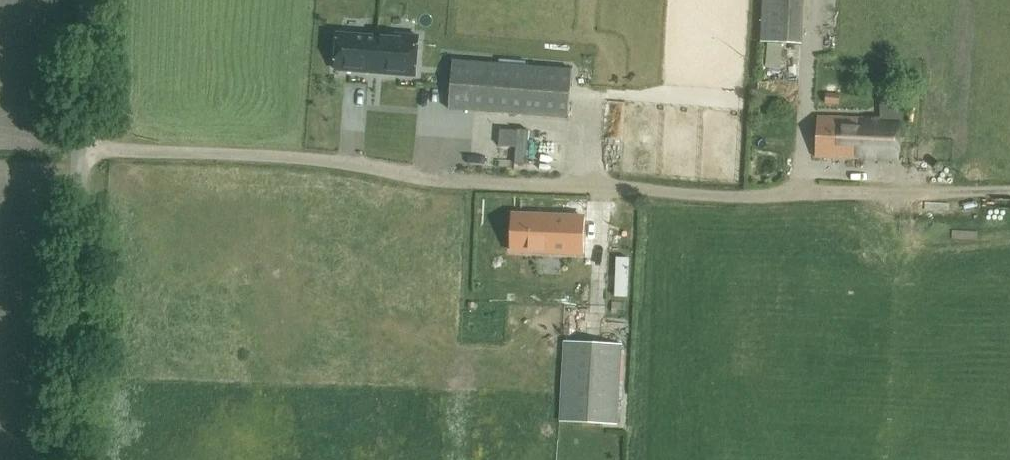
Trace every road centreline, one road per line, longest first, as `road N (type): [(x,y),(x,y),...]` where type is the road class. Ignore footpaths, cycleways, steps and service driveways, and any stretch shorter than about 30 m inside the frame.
road 1 (track): [(82,148),(327,160),(415,180),(723,197),(1009,193)]
road 2 (unclassified): [(67,459),(88,0)]

